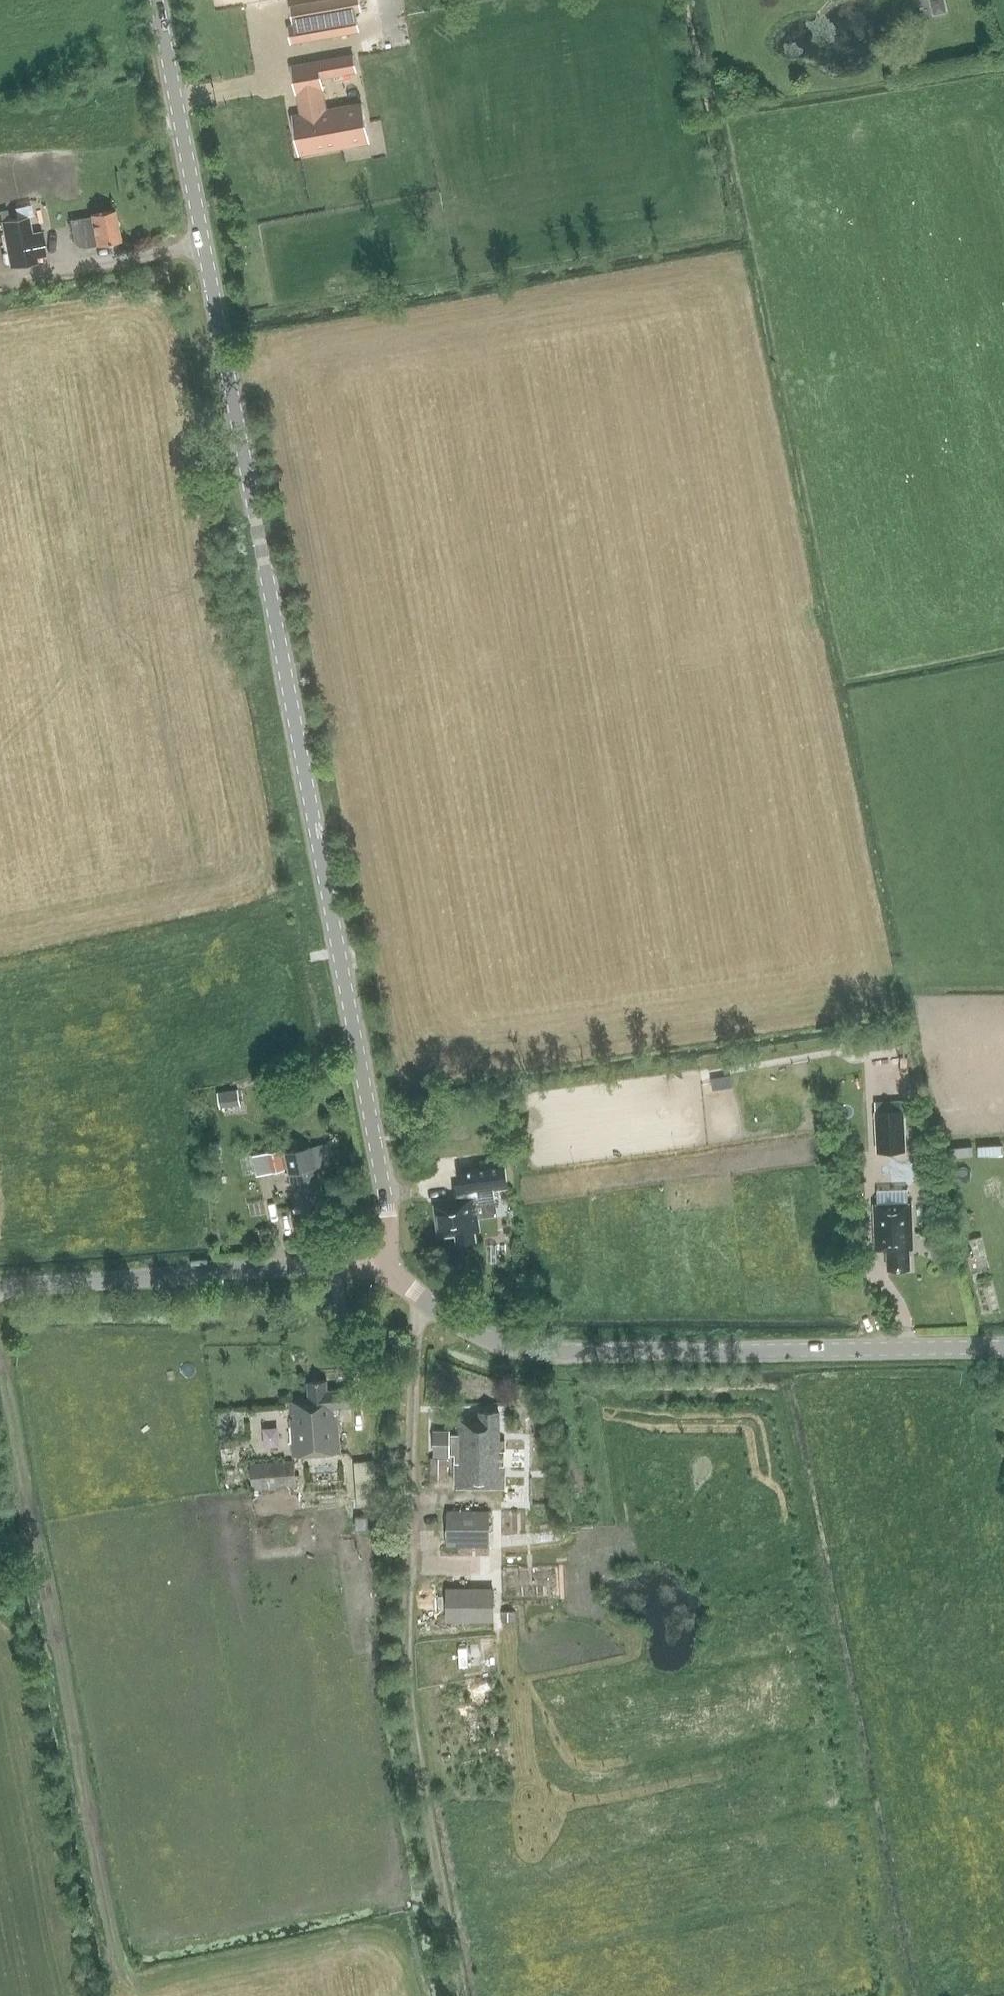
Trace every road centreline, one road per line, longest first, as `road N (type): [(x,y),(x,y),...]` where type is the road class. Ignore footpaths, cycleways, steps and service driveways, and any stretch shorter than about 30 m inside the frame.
road 1 (tertiary): [(392,1259),(150,0)]
road 2 (track): [(419,1299),(408,1324),(400,1653),(411,1768),(456,1995)]
road 3 (tertiary): [(392,1259),(440,1315),(511,1346),(563,1355),(1003,1347)]
road 4 (unclassified): [(0,1290),(392,1259)]

